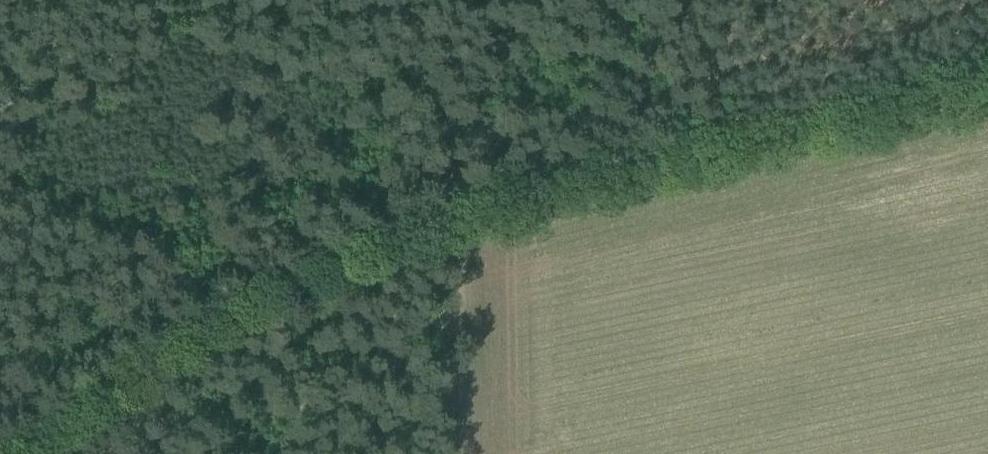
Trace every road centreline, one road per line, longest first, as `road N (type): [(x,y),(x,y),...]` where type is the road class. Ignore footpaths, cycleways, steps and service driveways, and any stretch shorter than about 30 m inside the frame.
road 1 (track): [(735,135),(448,211),(348,250),(211,324),(13,453)]
road 2 (track): [(987,74),(735,135)]

